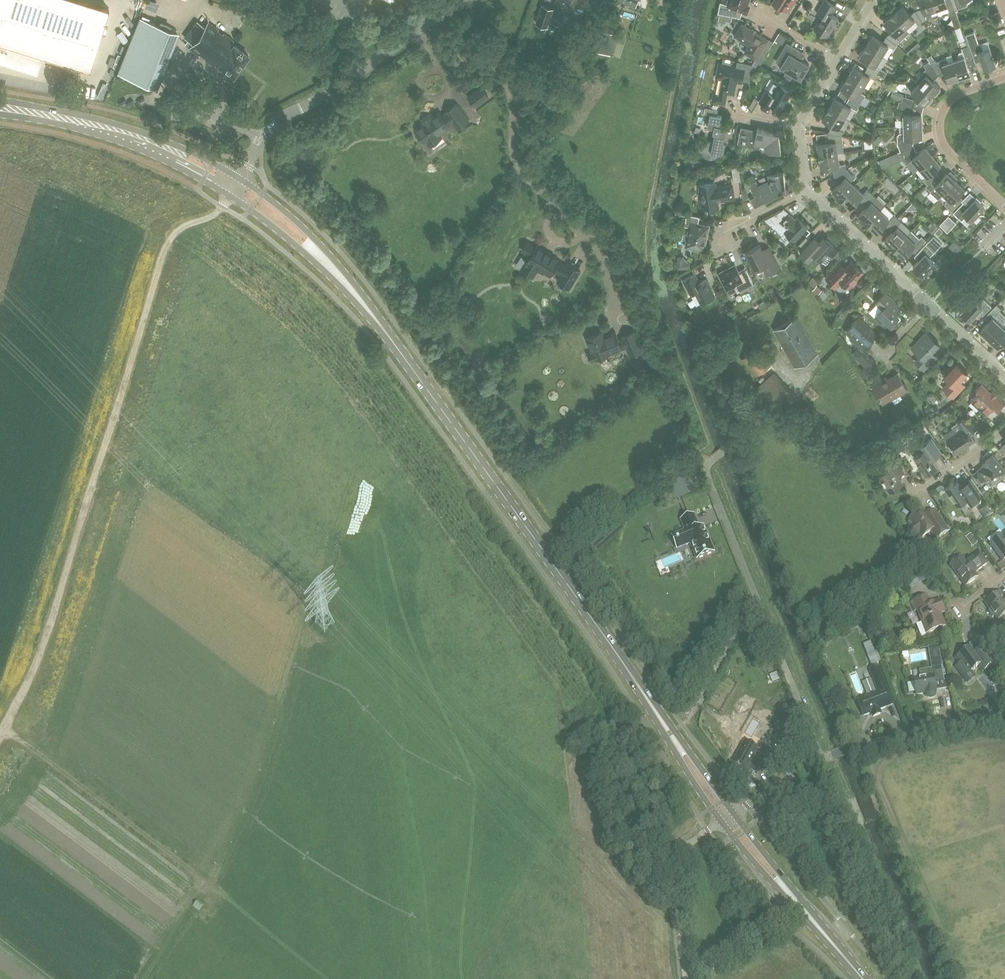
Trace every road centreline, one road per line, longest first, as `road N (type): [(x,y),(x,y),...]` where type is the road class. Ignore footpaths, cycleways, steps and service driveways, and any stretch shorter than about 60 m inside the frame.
road 1 (track): [(0,736),(30,688),(57,612),(168,242),(229,196)]
road 2 (secondary): [(728,820),(412,367)]
road 3 (residential): [(822,759),(711,482),(713,461),(737,441)]
road 4 (unclassified): [(239,178),(274,123),(465,0)]
road 5 (track): [(6,726),(212,889)]
road 6 (secondary): [(412,367),(334,259),(239,178)]
road 7 (secondary): [(239,178),(123,126),(0,100)]
road 8 (secondary): [(229,196),(317,263),(412,367)]
road 9 (secondary): [(0,115),(113,138),(229,196)]
road 10 (secondary): [(863,978),(728,820)]
road 11 (residential): [(1004,207),(947,150),(939,131),(945,105),(957,94),(1004,77)]
road 12 (track): [(728,820),(675,856),(687,978)]
road 13 (residential): [(1004,719),(836,754)]
road 14 (residential): [(925,300),(808,187)]
road 15 (residential): [(704,267),(722,238),(808,187)]
road 16 (residential): [(908,492),(962,460),(1004,418)]

